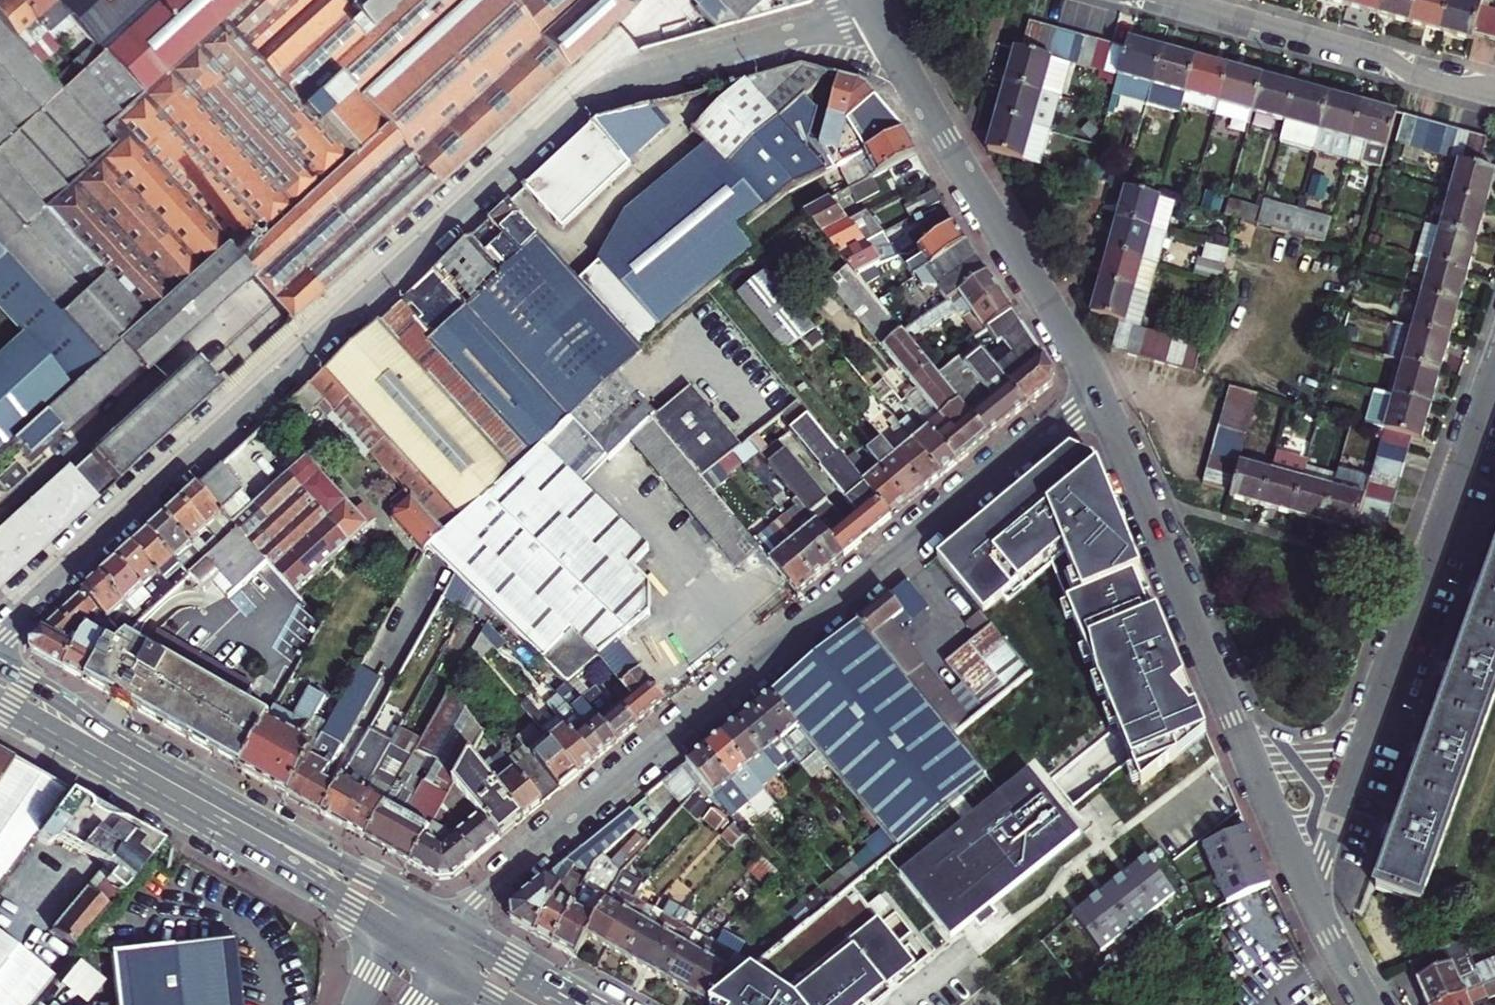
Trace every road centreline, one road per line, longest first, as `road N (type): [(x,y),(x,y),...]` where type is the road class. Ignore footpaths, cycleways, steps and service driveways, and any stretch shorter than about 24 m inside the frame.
road 1 (residential): [(0,634),(585,97),(620,79),(874,13)]
road 2 (tertiary): [(1099,388),(454,923)]
road 3 (tertiary): [(1313,893),(1099,388)]
road 4 (primary): [(454,923),(145,757),(0,668)]
road 5 (primary): [(0,702),(404,937)]
road 6 (tertiary): [(1099,388),(874,13)]
road 7 (residential): [(1166,0),(1494,91)]
road 8 (residential): [(1494,368),(1390,658)]
road 9 (residential): [(1313,893),(1390,658)]
road 10 (primary): [(599,1004),(454,923)]
road 11 (tertiary): [(1374,1004),(1313,893)]

